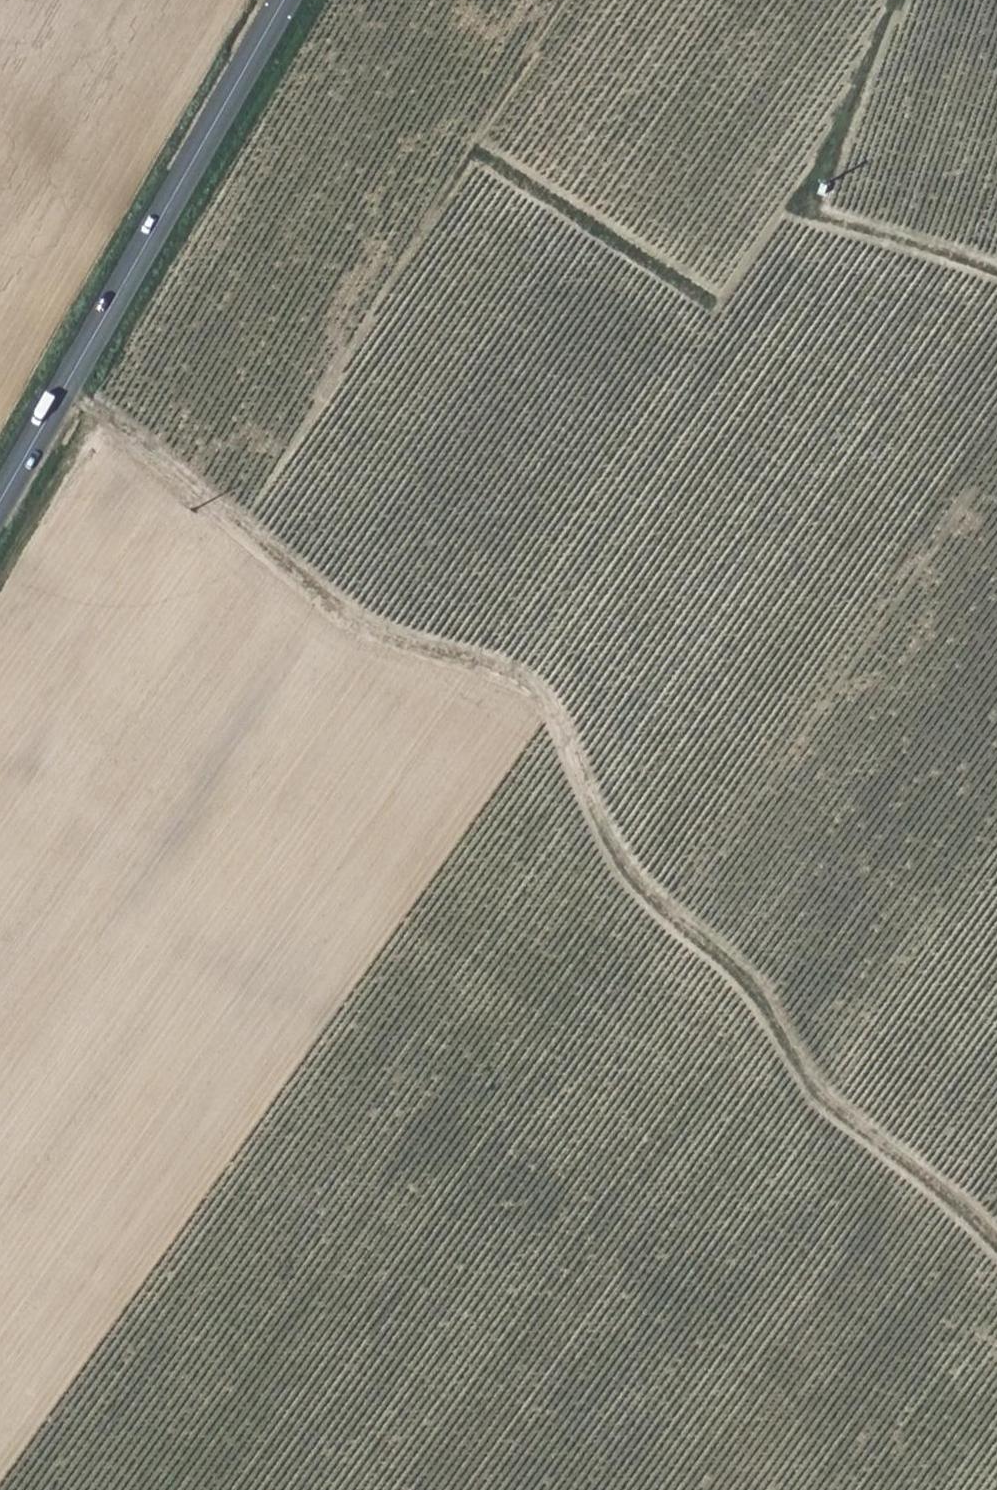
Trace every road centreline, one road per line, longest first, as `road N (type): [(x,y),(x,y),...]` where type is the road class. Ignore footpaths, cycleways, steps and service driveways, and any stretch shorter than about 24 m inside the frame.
road 1 (secondary): [(285,0),(0,495)]

